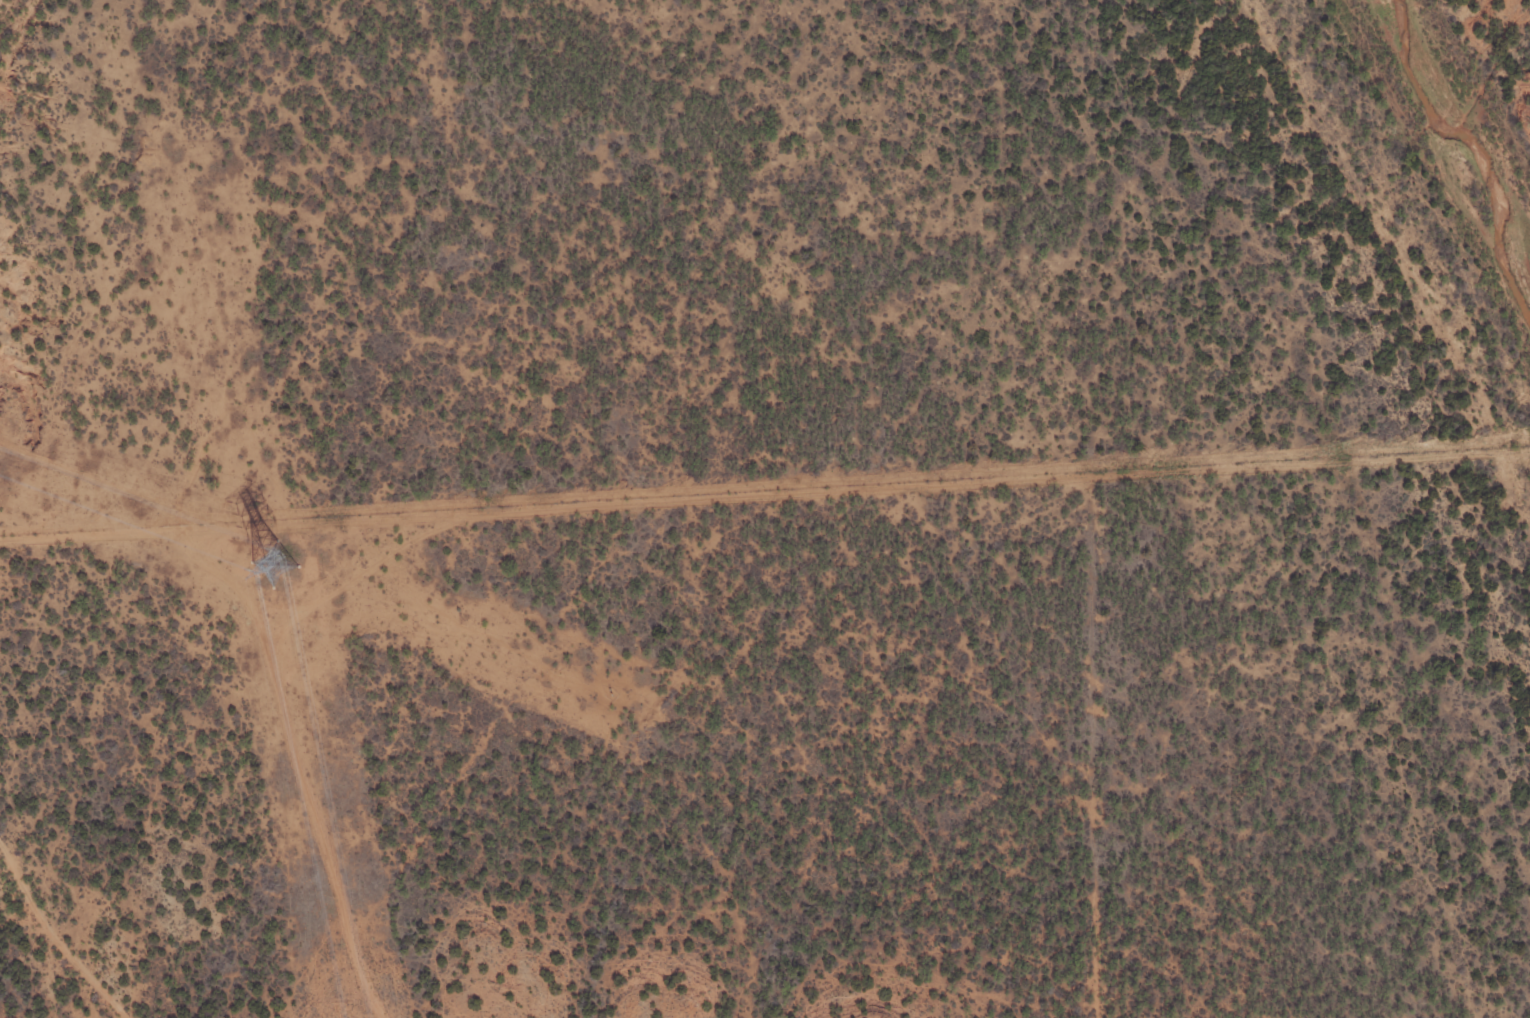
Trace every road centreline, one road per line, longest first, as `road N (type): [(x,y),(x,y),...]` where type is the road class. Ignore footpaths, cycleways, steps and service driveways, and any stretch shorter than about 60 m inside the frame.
road 1 (track): [(620,0),(571,131),(561,198),(531,249),(480,442),(265,1017)]

